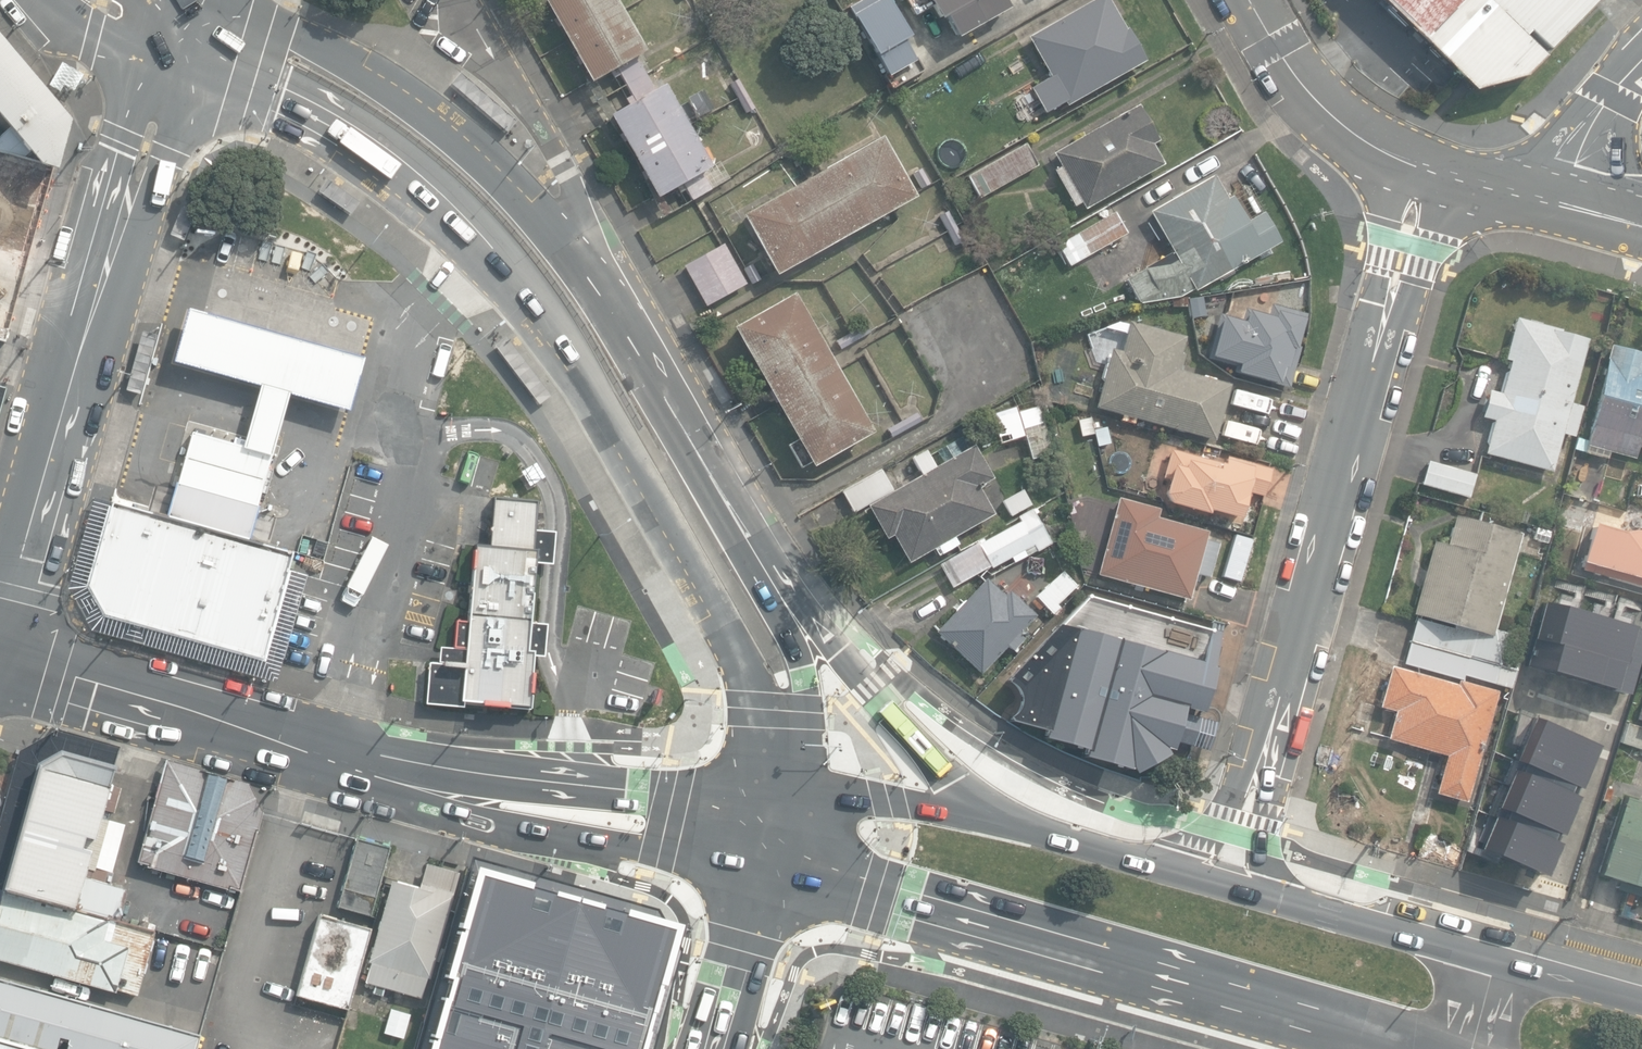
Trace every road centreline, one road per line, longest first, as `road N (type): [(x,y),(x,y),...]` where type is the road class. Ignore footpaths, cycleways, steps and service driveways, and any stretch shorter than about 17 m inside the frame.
road 1 (secondary): [(777,798),(738,651),(550,322),(456,219),(372,150),(264,89),(170,55)]
road 2 (secondary): [(0,650),(86,664),(321,740),(448,769),(777,798)]
road 3 (secondary): [(758,866),(506,829),(366,793),(78,708),(0,656)]
road 4 (residential): [(1228,886),(1424,165)]
road 5 (secondary): [(209,0),(391,91),(478,159),(596,287),(694,456)]
road 6 (secondary): [(1400,1048),(758,866)]
road 7 (residential): [(0,609),(170,55)]
road 8 (secondary): [(694,456),(754,526),(840,652),(952,783),(994,816)]
road 9 (secondary): [(694,456),(802,668),(806,720),(777,798)]
road 10 (secondary): [(1228,886),(1496,960)]
road 11 (residential): [(1424,165),(1363,138),(1318,104),(1249,0)]
road 12 (secondary): [(994,816),(1228,886)]
road 13 (secondary): [(777,798),(869,799),(994,816)]
road 14 (secondary): [(758,866),(716,1048)]
road 15 (residential): [(1565,204),(1588,133),(1641,60)]
road 16 (secondary): [(1496,960),(1641,1001)]
road 17 (residential): [(1565,204),(1424,165)]

